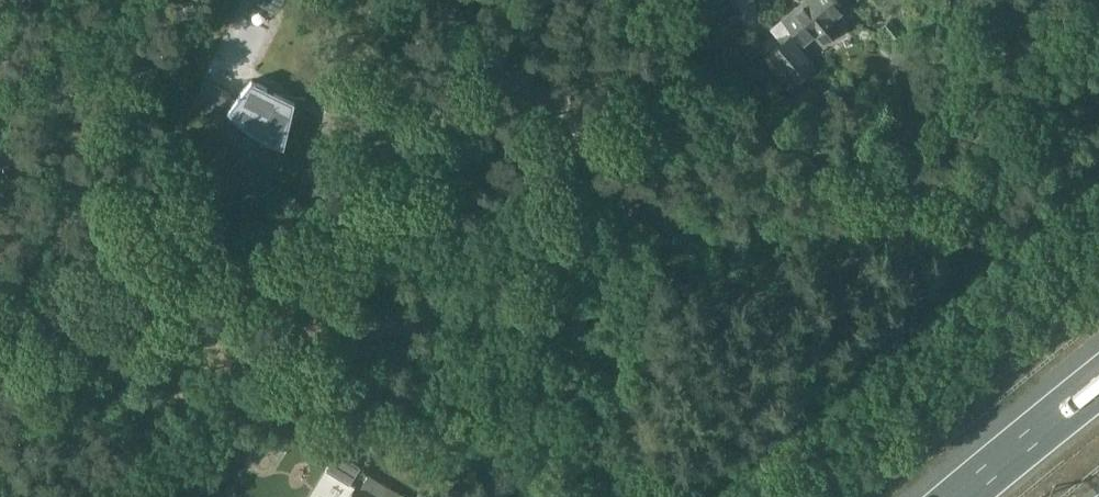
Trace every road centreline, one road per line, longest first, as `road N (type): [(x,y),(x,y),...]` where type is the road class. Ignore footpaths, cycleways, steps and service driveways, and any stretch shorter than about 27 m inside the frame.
road 1 (track): [(671,0),(639,99),(613,426),(587,486),(571,496)]
road 2 (motorway): [(1098,385),(963,496)]

